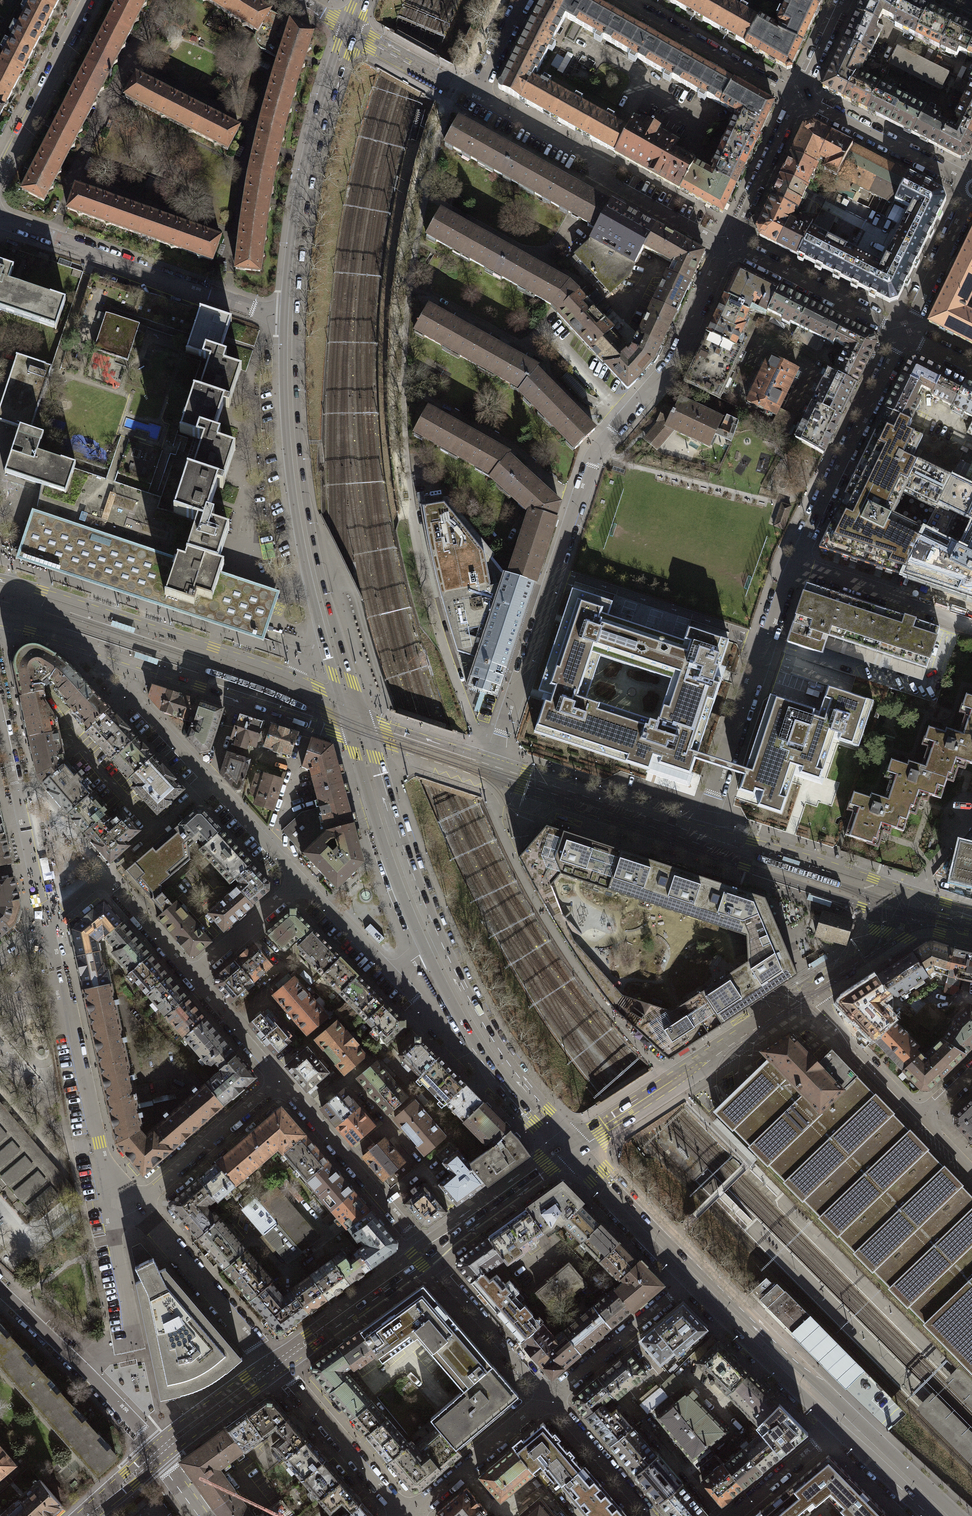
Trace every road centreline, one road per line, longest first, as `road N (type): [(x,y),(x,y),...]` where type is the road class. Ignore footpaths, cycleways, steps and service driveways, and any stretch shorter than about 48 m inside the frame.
road 1 (residential): [(490,773),(593,455),(671,369),(729,247)]
road 2 (primary): [(356,726),(301,510),(290,318)]
road 3 (tertiary): [(356,726),(332,696),(292,678),(0,582)]
road 4 (tertiary): [(0,622),(329,726),(356,726)]
road 5 (residential): [(0,218),(290,318)]
road 6 (residential): [(475,92),(589,157),(611,183),(729,247)]
road 7 (primary): [(290,318),(305,187),(350,30)]
road 8 (residential): [(794,563),(696,840)]
road 9 (residential): [(106,1203),(47,923)]
road 10 (tertiary): [(804,995),(571,1150)]
road 11 (residential): [(129,693),(300,881)]
road 12 (residential): [(902,334),(794,563)]
road 13 (primary): [(571,1150),(509,1077),(433,949)]
road 14 (primary): [(433,949),(356,726)]
road 15 (residential): [(0,1291),(120,1407),(157,1455)]
road 16 (tertiary): [(914,894),(753,842),(696,840)]
road 17 (residential): [(280,1082),(426,1254)]
road 18 (tertiary): [(696,840),(745,866),(907,912)]
road 19 (tertiary): [(696,840),(490,773)]
road 20 (residential): [(275,1365),(136,1205)]
road 21 (primary): [(844,1420),(692,1275)]
road 22 (residential): [(47,923),(103,877),(193,980)]
road 23 (residential): [(404,1515),(275,1365)]
road 24 (residential): [(799,96),(628,0)]
road 25 (residential): [(88,0),(0,175)]
road 26 (residential): [(971,186),(799,96)]
road 27 (residential): [(729,247),(902,334)]
road 28 (residential): [(280,1082),(136,1205)]
road 29 (residential): [(692,1275),(548,1397)]
road 30 (residential): [(548,1397),(426,1254)]
road 31 (residential): [(794,563),(971,625)]
road 32 (tertiary): [(275,1365),(426,1254)]
road 33 (residential): [(548,1397),(406,1515)]
road 34 (tertiary): [(426,1254),(571,1150)]
road 35 (residential): [(300,881),(390,972),(433,949)]
road 36 (primary): [(692,1275),(571,1150)]
road 37 (residential): [(919,1120),(804,995)]
road 38 (residential): [(729,247),(799,96)]
road 39 (residential): [(971,191),(902,334)]
road 40 (residential): [(548,1397),(652,1515)]
road 41 (tertiary): [(157,1455),(275,1365)]
road 42 (residential): [(733,1515),(844,1420)]
road 43 (residential): [(193,980),(300,881)]
road 44 (tertiary): [(490,773),(356,726)]
road 45 (residential): [(131,1342),(106,1203)]
road 46 (primary): [(946,1515),(844,1420)]
road 47 (residential): [(47,923),(17,787)]
road 48 (residential): [(193,980),(280,1082)]
road 49 (tertiary): [(907,912),(872,953),(804,995)]

